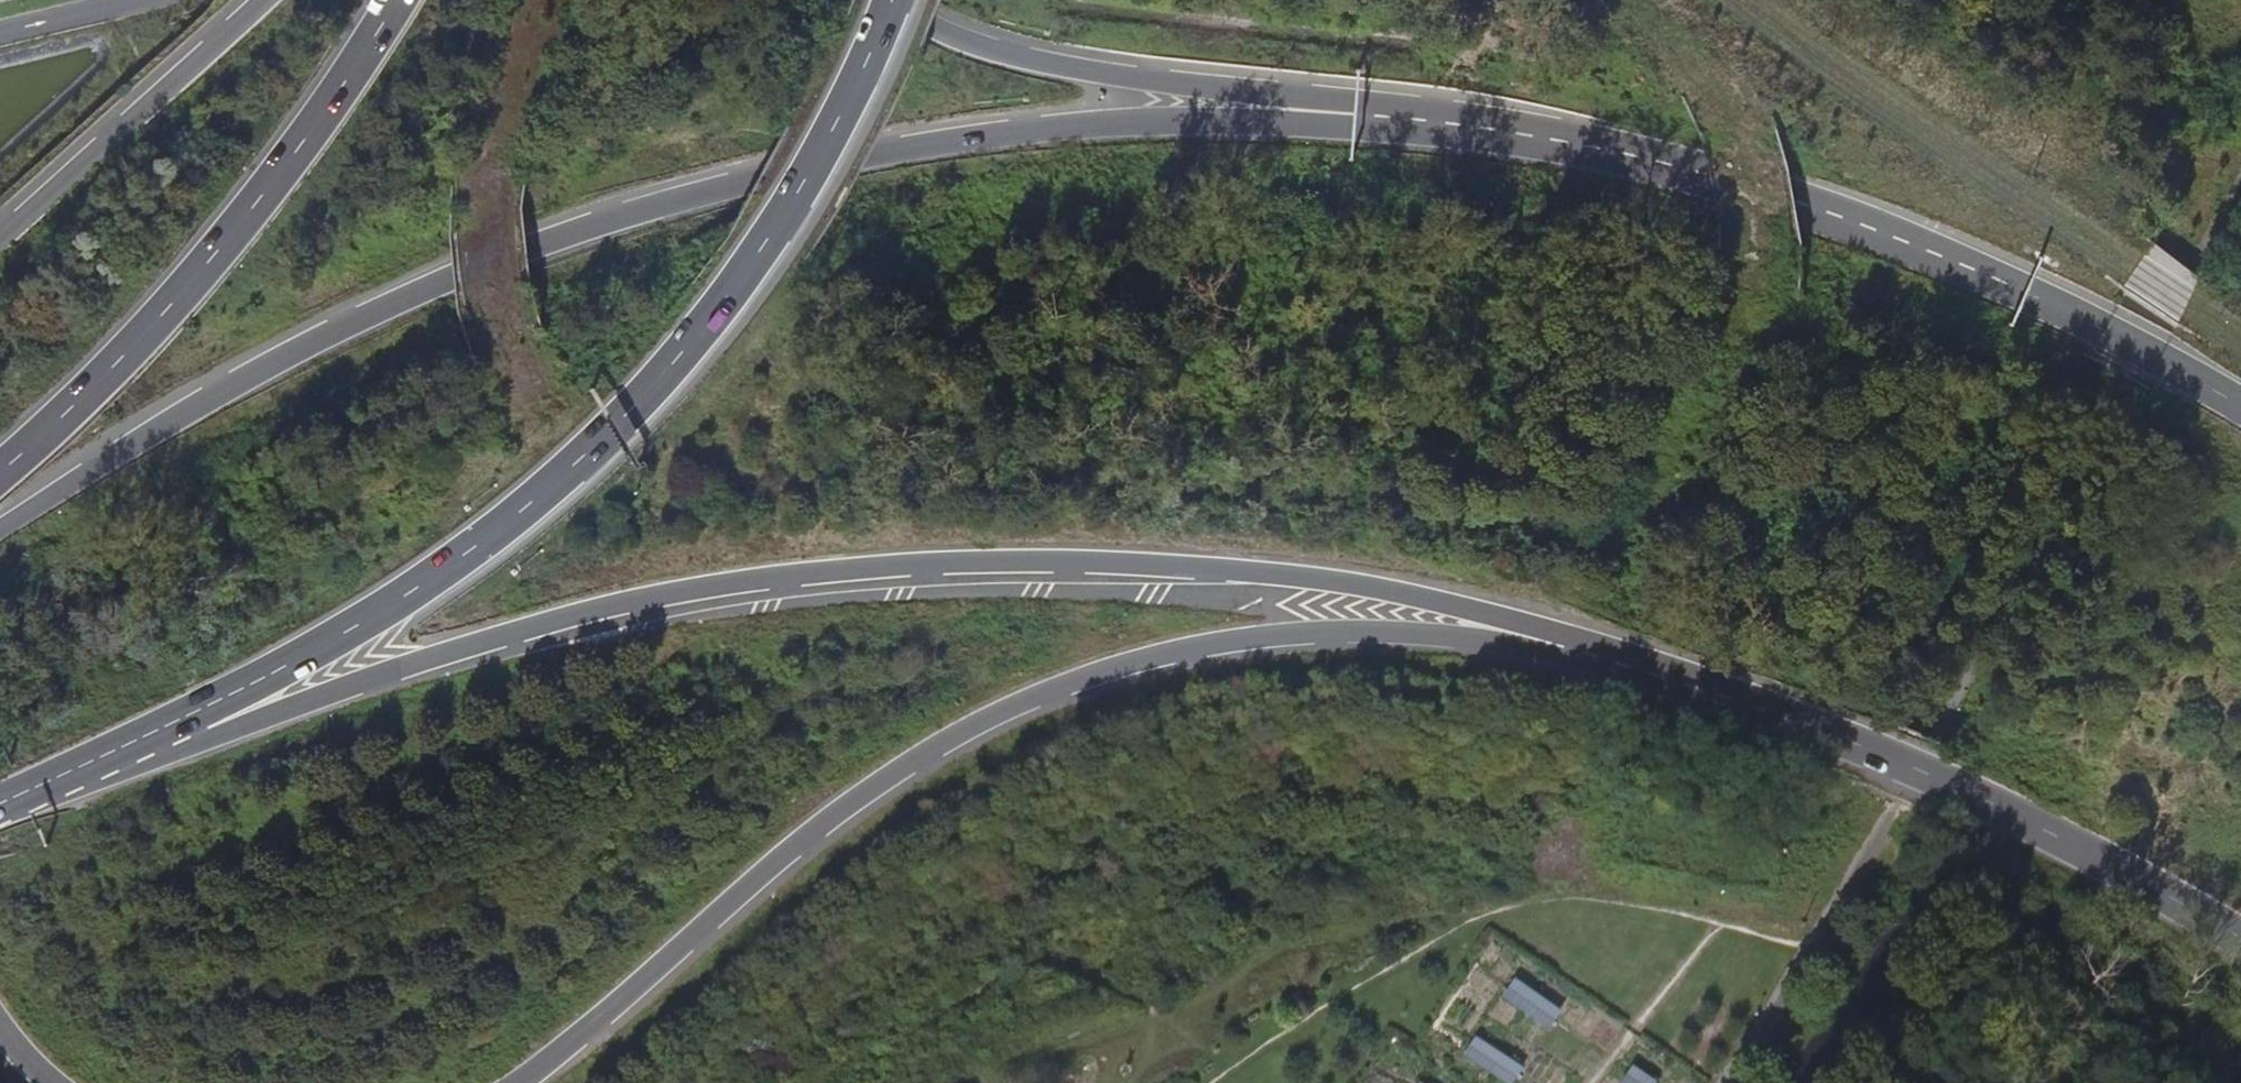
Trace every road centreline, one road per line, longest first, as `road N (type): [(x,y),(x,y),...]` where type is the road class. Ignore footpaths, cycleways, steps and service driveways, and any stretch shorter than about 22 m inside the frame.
road 1 (trunk): [(114,753),(169,754),(463,646),(658,595),(792,573),(946,562),(1242,574),(1354,586),(1491,617),(1555,644)]
road 2 (trunk): [(1381,127),(1234,118),(1060,123),(904,140),(694,187),(537,239),(318,342),(102,460),(0,528)]
road 3 (trunk): [(518,1082),(772,864),(939,746),(1019,705),(1102,675),(1292,635),(1555,644)]
road 4 (trunk): [(114,753),(429,580),(572,464),(719,305),(779,224),(817,163),(892,0)]
road 5 (unclassified): [(1742,1082),(1921,723),(2240,172)]
road 6 (trunk): [(2240,393),(2101,322),(1831,213),(1663,170),(1381,127)]
road 7 (trunk): [(398,0),(274,179),(143,336),(0,473)]
road 8 (trunk): [(1381,127),(1323,94),(997,49),(926,20),(903,0)]
road 9 (trunk): [(262,0),(0,237)]
road 10 (trunk): [(1947,791),(2066,846),(2240,948)]
road 11 (trunk): [(1555,644),(1866,751)]
road 12 (trunk): [(0,805),(114,753)]

